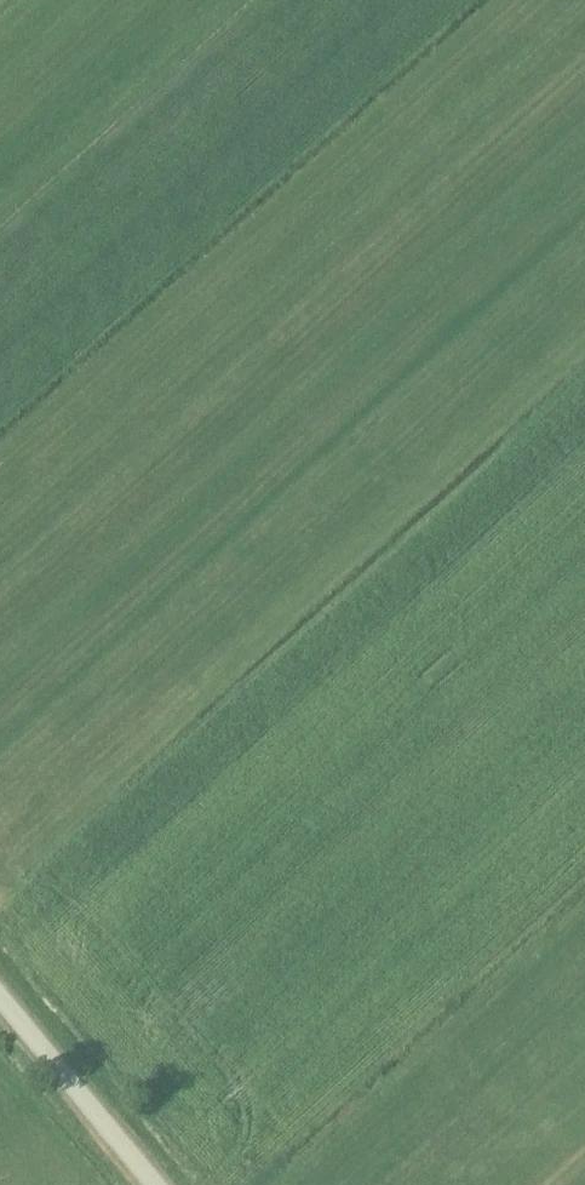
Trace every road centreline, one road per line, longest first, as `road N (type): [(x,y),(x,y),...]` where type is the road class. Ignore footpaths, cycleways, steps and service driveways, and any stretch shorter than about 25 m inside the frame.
road 1 (unclassified): [(152,1184),(0,1003)]

